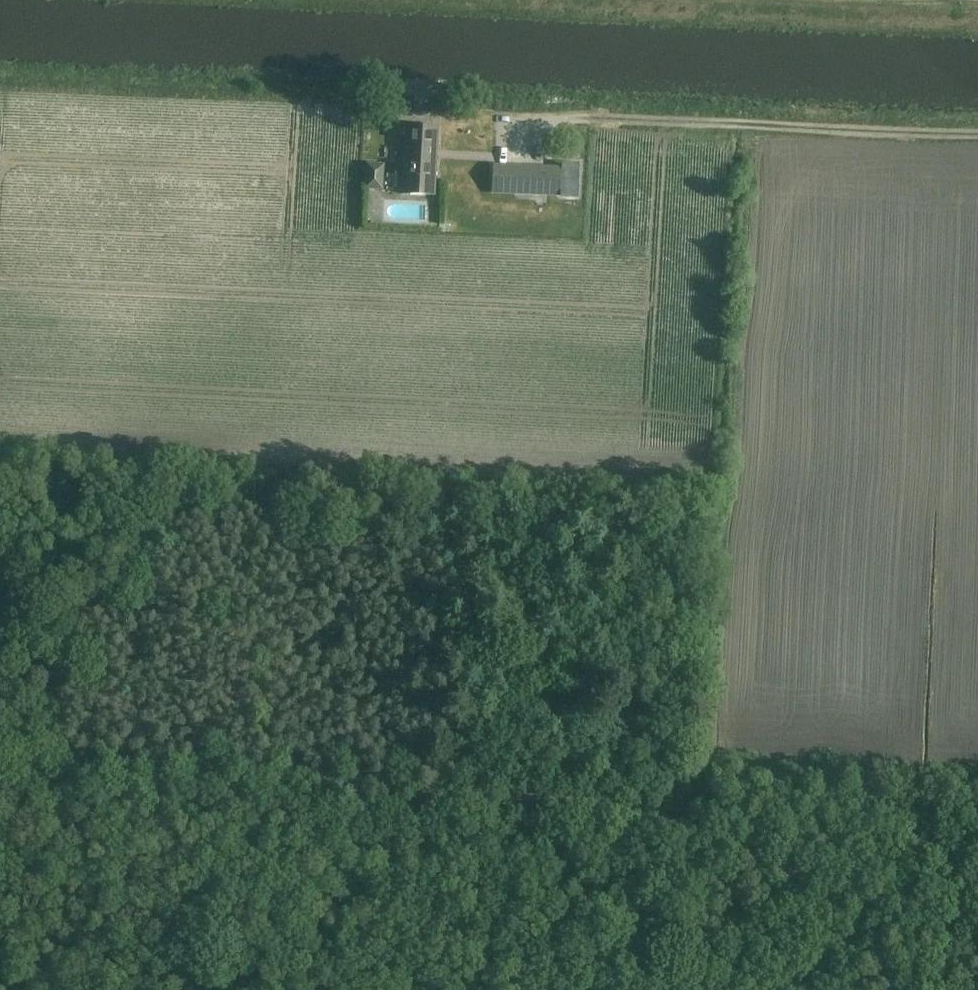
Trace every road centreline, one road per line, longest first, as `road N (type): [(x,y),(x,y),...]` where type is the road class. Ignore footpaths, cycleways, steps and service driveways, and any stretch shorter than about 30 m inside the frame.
road 1 (track): [(977,912),(829,885),(620,809),(330,780),(282,768),(0,778)]
road 2 (track): [(977,135),(585,118)]

